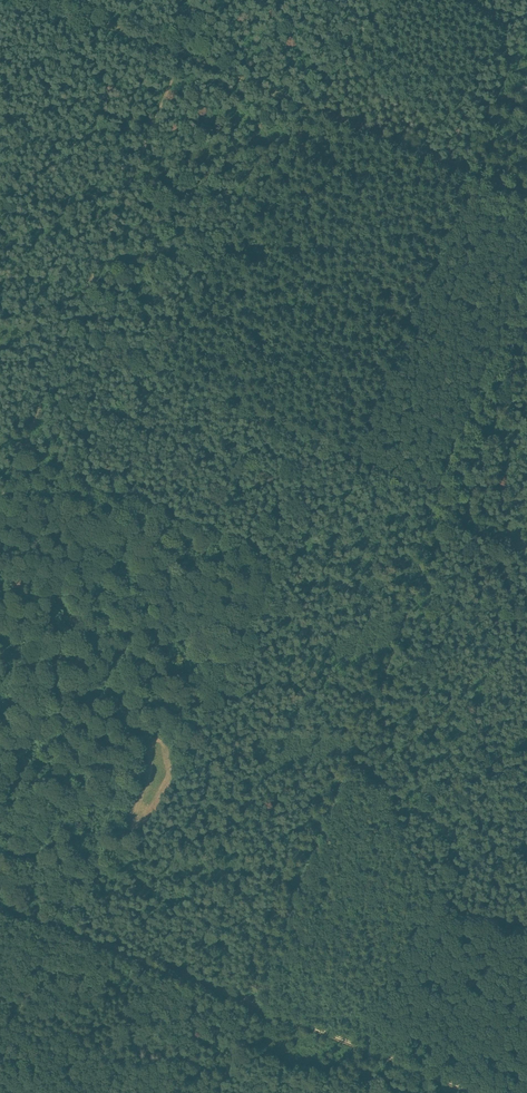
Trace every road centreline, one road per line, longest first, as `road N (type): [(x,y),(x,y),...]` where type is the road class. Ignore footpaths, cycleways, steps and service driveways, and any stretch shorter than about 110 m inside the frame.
road 1 (track): [(0,488),(181,51)]
road 2 (track): [(181,51),(526,193)]
road 3 (track): [(250,1001),(0,902)]
road 4 (track): [(479,1092),(250,1001)]
road 5 (track): [(181,51),(55,0)]

